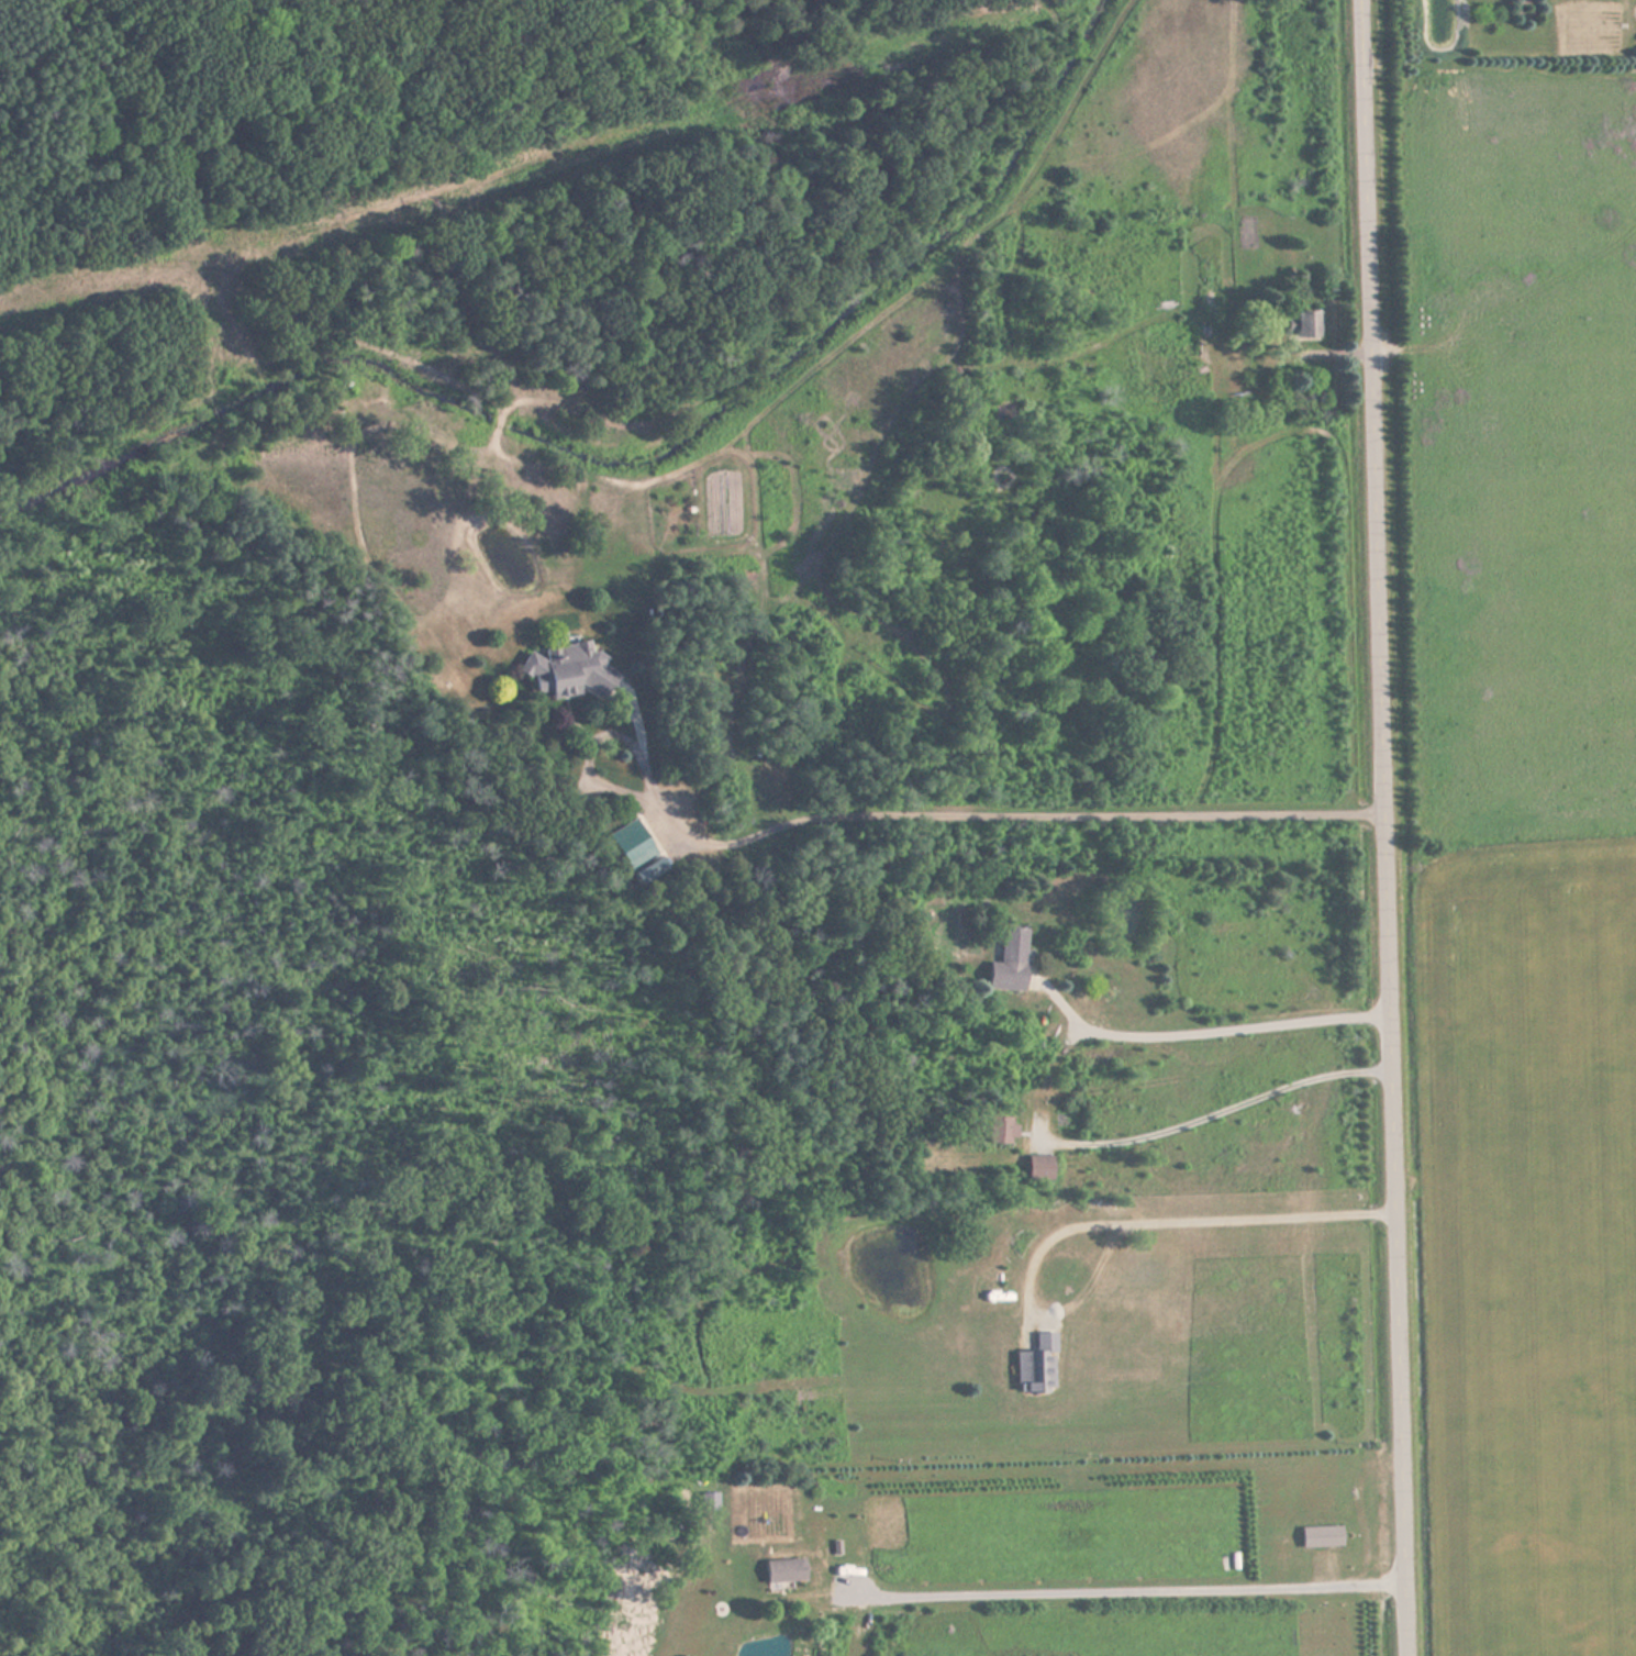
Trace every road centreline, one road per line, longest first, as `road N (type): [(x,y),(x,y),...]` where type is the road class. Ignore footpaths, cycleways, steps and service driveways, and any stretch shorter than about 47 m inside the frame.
road 1 (residential): [(1403,1655),(1360,0)]

